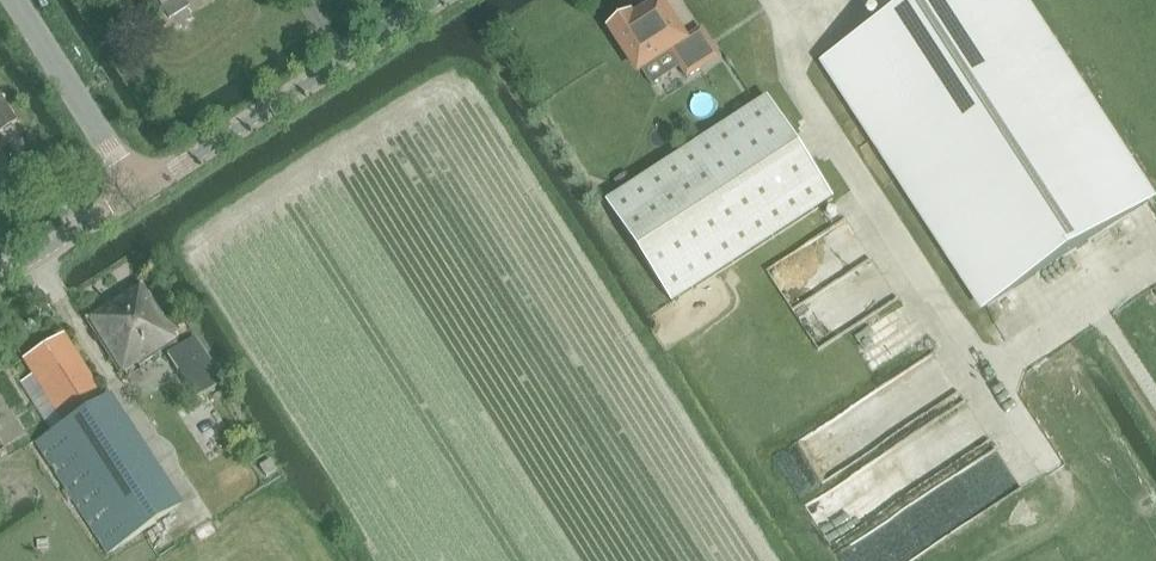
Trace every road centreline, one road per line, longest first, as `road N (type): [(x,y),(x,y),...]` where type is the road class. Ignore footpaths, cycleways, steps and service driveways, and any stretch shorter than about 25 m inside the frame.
road 1 (track): [(1155,410),(1087,303),(979,368),(791,75),(769,0)]
road 2 (unclassified): [(138,186),(431,0)]
road 3 (unclassified): [(138,186),(18,0)]
road 4 (unclassified): [(0,276),(138,186)]

